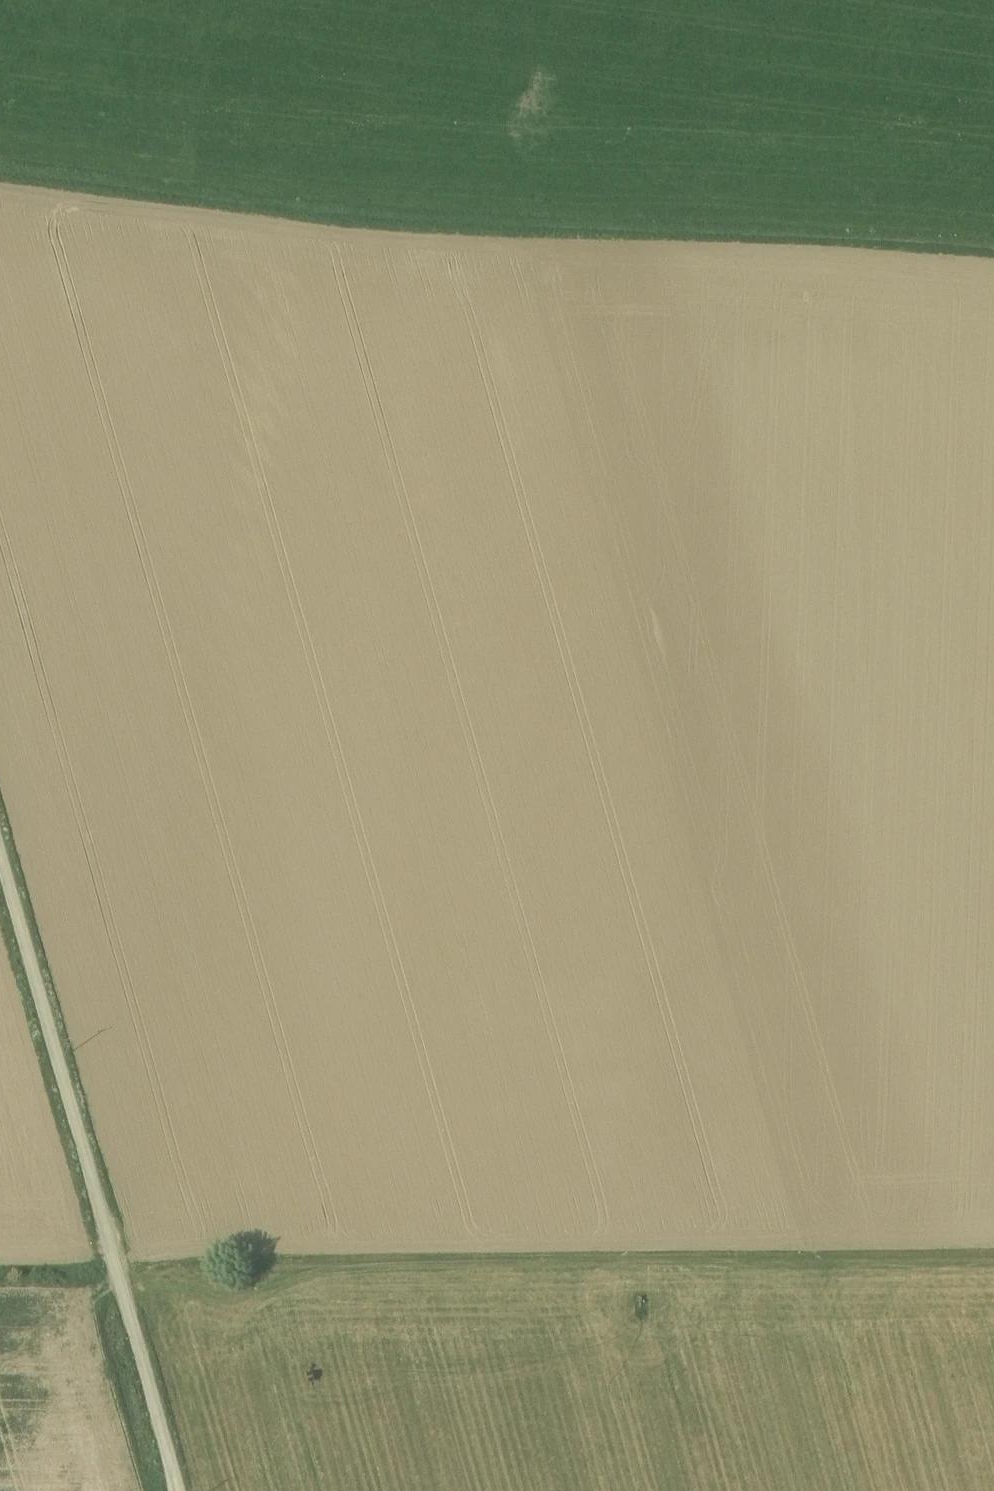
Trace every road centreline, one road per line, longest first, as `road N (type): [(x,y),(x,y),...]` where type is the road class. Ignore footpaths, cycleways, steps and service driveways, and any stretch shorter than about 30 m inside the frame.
road 1 (unclassified): [(0,842),(181,1490)]

